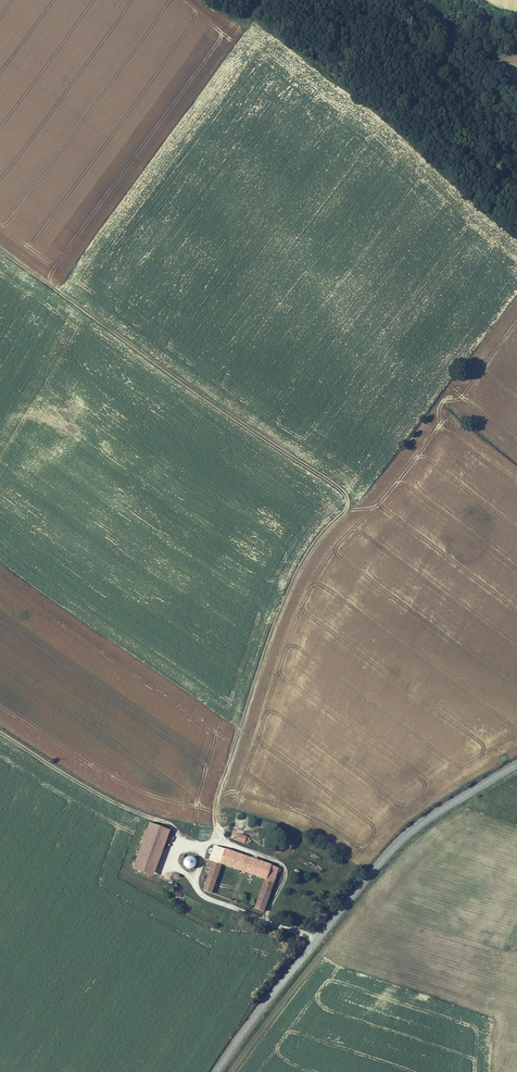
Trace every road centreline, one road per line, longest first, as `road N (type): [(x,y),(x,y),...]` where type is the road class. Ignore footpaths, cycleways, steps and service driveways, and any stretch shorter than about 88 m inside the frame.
road 1 (track): [(316,941),(208,899),(196,876),(273,627),(308,554),(348,498),(0,247)]
road 2 (tertiary): [(516,764),(403,838),(218,1071)]
road 3 (track): [(43,280),(253,0)]
road 4 (track): [(204,849),(0,732)]

